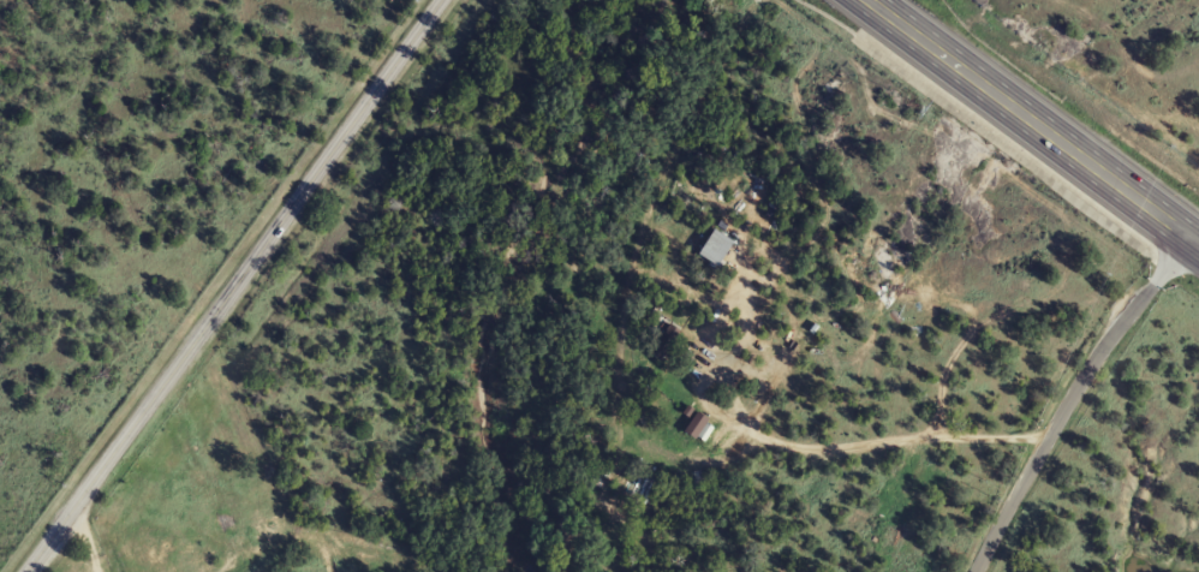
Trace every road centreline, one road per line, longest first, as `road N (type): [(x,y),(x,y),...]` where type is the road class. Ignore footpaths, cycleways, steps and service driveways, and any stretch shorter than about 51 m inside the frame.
road 1 (tertiary): [(22,571),(439,0)]
road 2 (secondary): [(1198,258),(847,0)]
road 3 (residential): [(975,571),(1082,376),(1181,245)]

